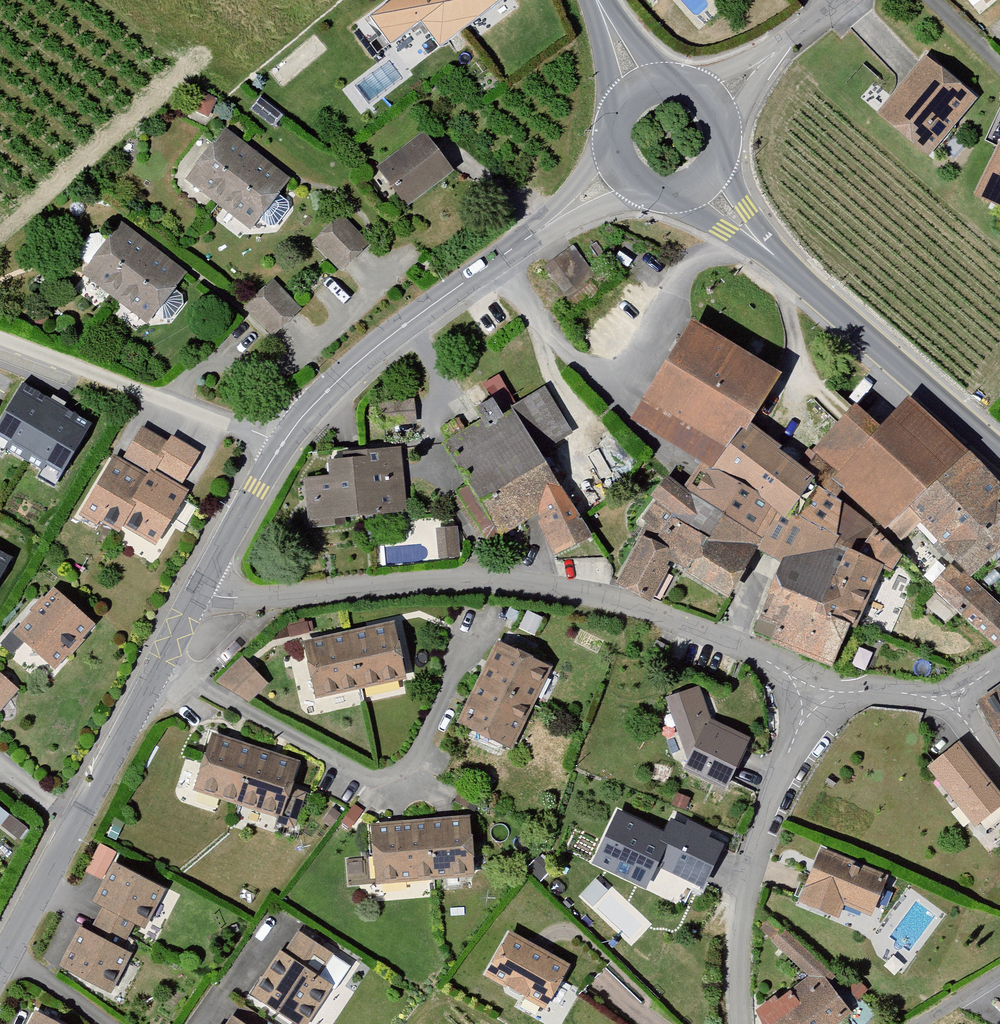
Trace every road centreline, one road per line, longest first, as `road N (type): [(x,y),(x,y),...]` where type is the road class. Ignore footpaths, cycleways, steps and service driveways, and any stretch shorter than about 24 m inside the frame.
road 1 (residential): [(815,687),(663,616),(517,582),(382,583),(245,598),(203,587)]
road 2 (tertiary): [(621,165),(377,346),(304,415),(281,447)]
road 3 (tertiary): [(203,587),(0,966)]
road 4 (secondary): [(699,180),(784,268),(999,456)]
road 5 (residential): [(741,1023),(742,890),(815,687)]
road 6 (residential): [(281,447),(0,340)]
road 7 (unclassified): [(835,0),(708,103)]
road 8 (tertiary): [(281,447),(203,587)]
road 9 (residential): [(951,700),(815,687)]

